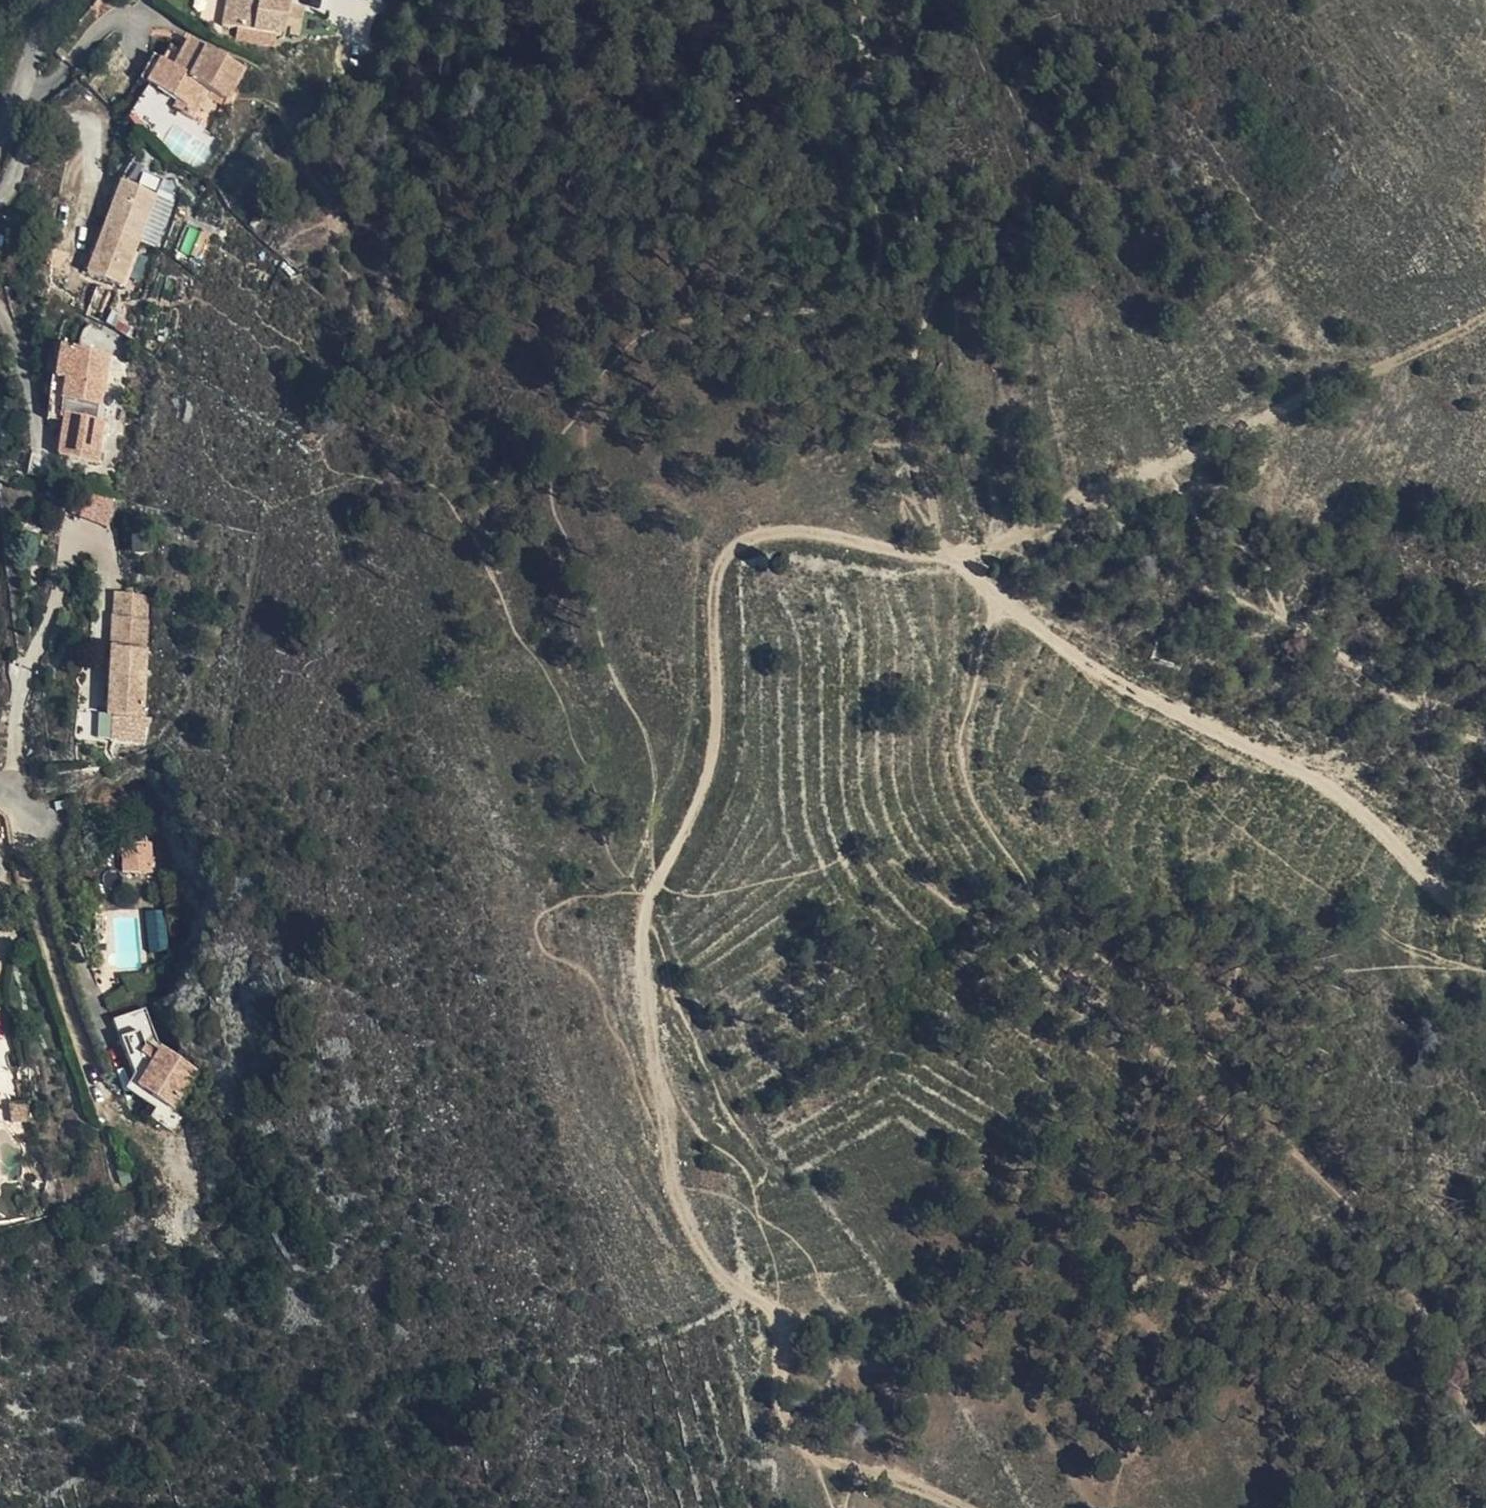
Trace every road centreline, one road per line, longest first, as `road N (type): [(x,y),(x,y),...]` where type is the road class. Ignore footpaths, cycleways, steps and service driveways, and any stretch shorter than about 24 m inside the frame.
road 1 (track): [(966,1507),(859,1473),(808,1445),(780,1403),(779,1316),(739,1291),(684,1216),(670,1105),(650,1039),(643,941),(650,896),(696,814),(715,732),(713,616),(726,558),(741,542),(807,533),(957,561),(998,603),(1087,663),(1310,774),(1462,910),(1485,912)]
road 2 (track): [(957,561),(1485,315)]
road 3 (residential): [(56,0),(0,143)]

